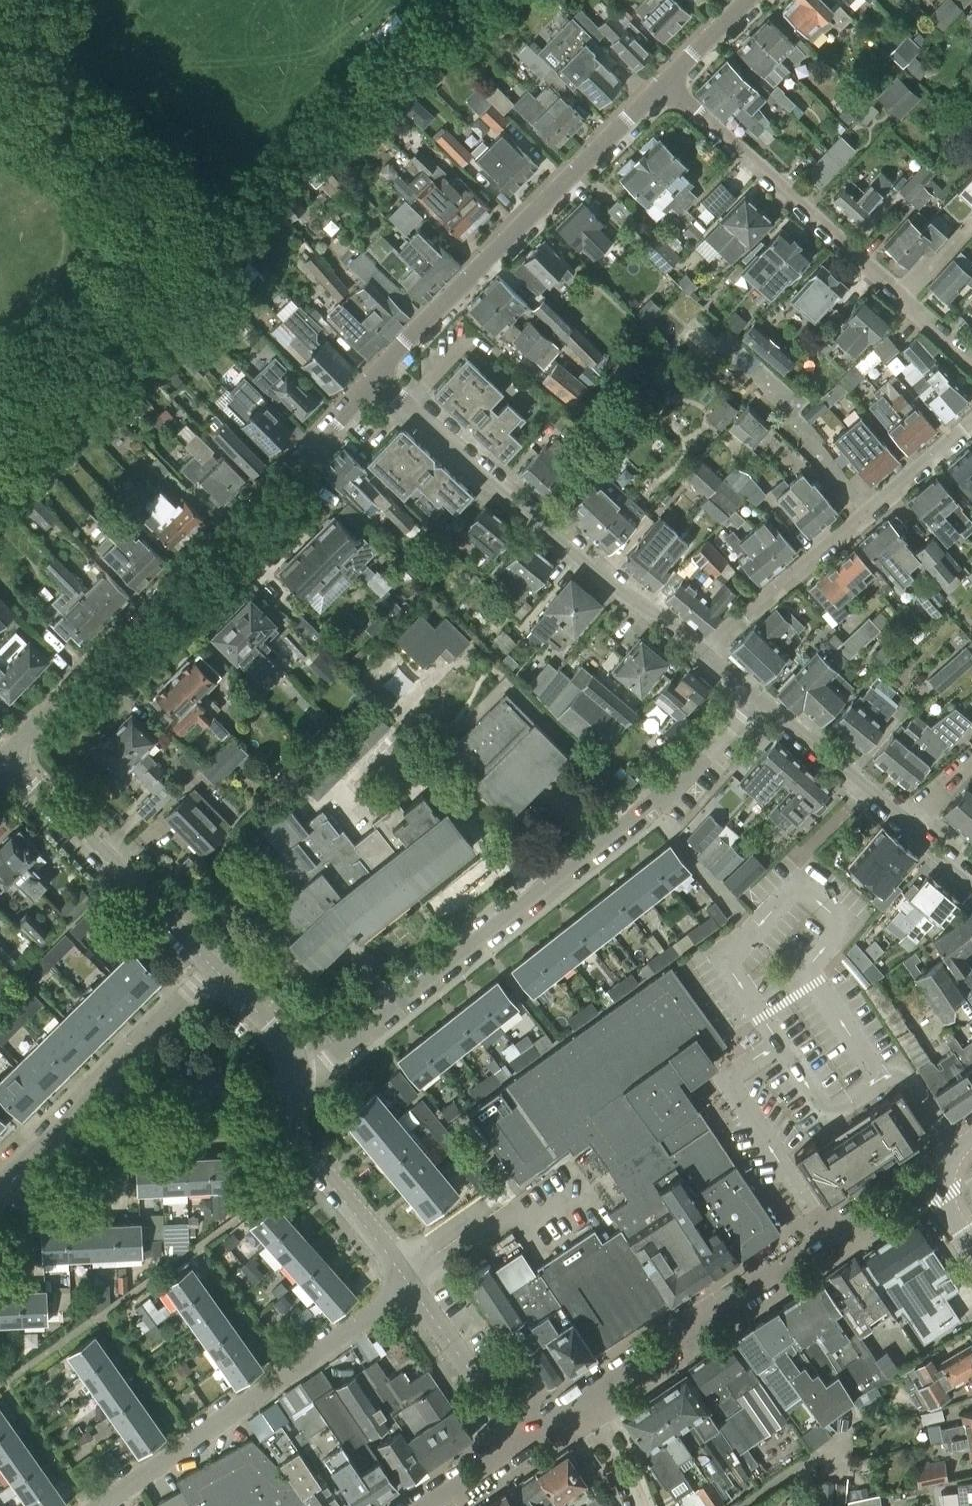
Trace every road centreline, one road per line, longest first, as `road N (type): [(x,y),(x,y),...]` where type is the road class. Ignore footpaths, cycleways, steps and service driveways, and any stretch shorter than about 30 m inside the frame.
road 1 (residential): [(294,1075),(321,1068),(649,812),(757,698)]
road 2 (residential): [(5,759),(340,425),(372,380)]
road 3 (residential): [(703,653),(587,565),(372,380)]
road 4 (residential): [(942,1176),(904,1190),(582,1404)]
road 5 (residential): [(372,380),(664,85)]
road 6 (residential): [(971,363),(664,85)]
road 7 (residential): [(104,1505),(412,1287)]
road 8 (residential): [(703,653),(971,426)]
road 9 (residential): [(0,1182),(219,972)]
road 10 (residential): [(219,972),(5,759)]
road 11 (residential): [(412,1287),(294,1139),(288,1119),(294,1075)]
road 12 (residential): [(904,825),(757,698)]
road 13 (residential): [(520,1445),(412,1287)]
road 14 (residential): [(294,1075),(287,1043),(219,972)]
road 15 (residential): [(664,85),(749,0)]

